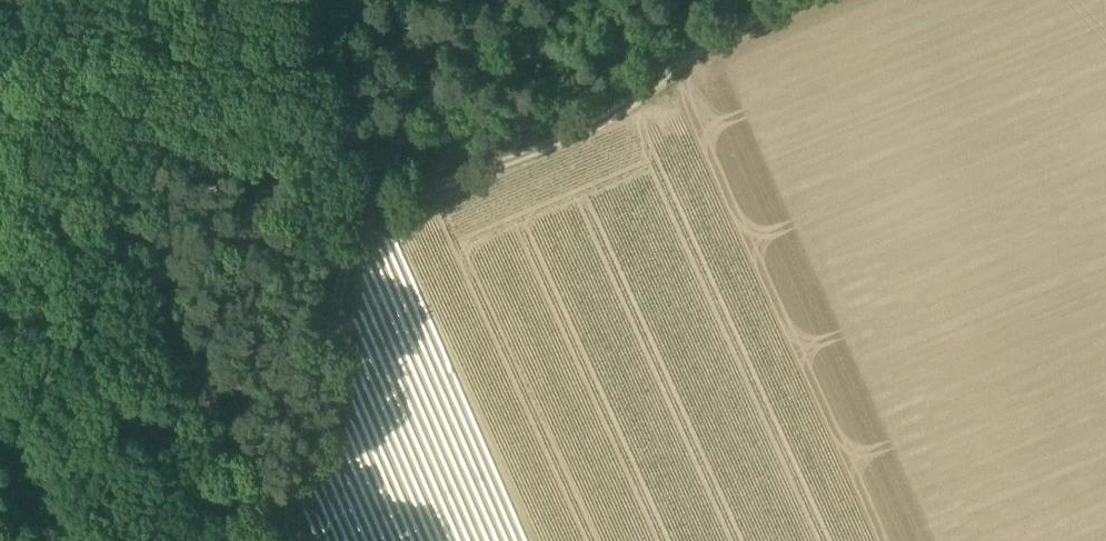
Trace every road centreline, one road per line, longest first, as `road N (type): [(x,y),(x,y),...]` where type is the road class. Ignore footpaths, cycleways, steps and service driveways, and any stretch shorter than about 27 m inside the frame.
road 1 (track): [(748,30),(574,137),(390,208),(355,237)]
road 2 (track): [(334,345),(309,469),(228,540)]

